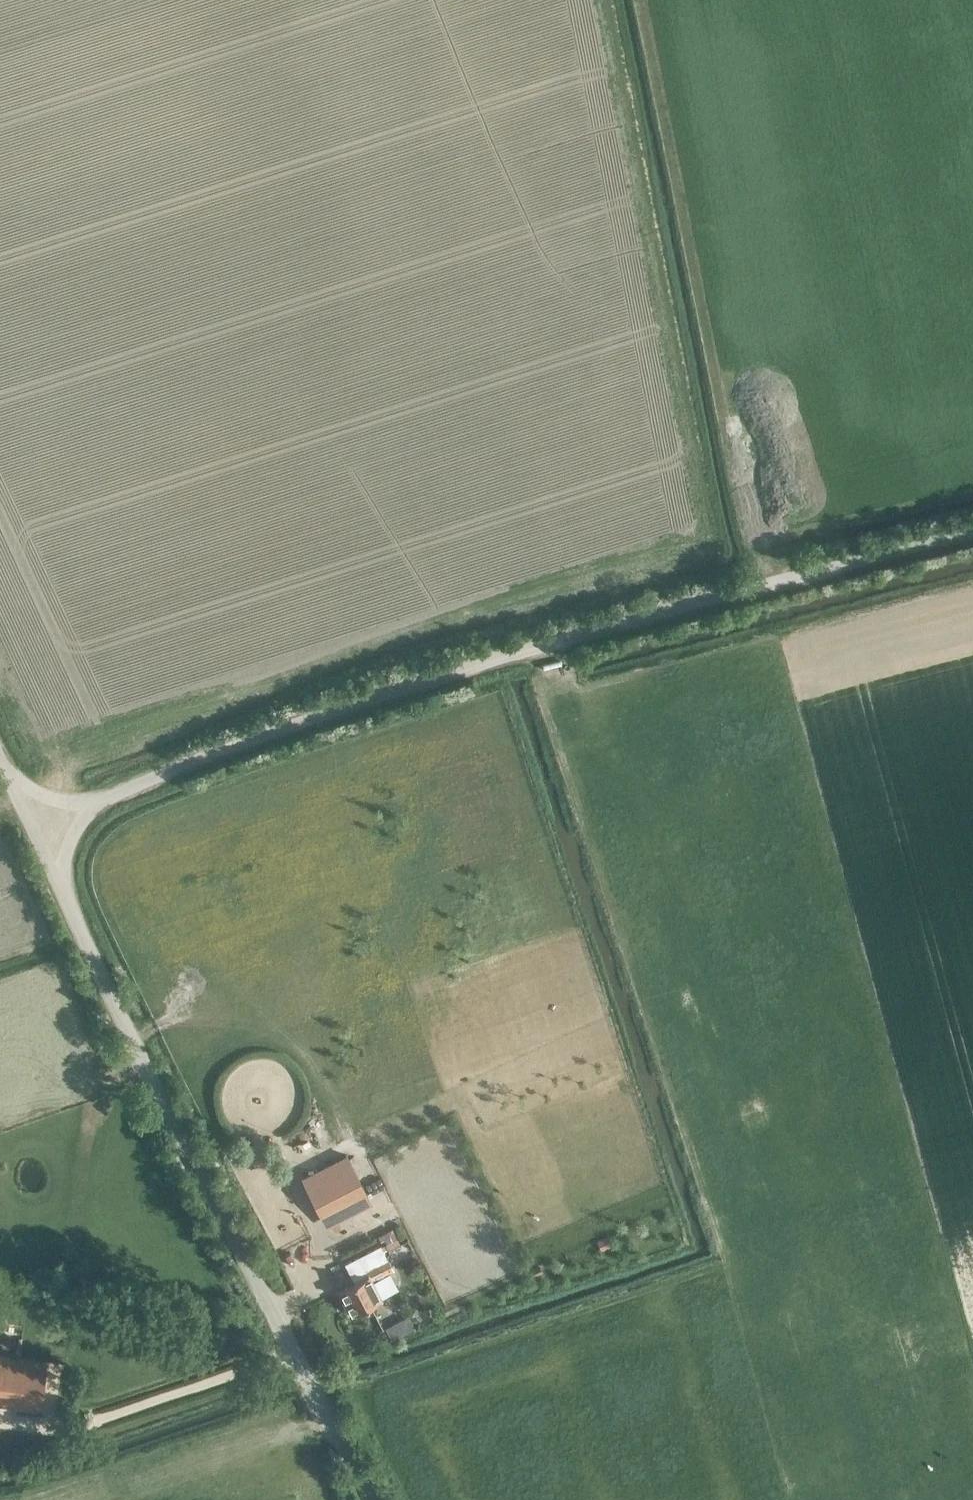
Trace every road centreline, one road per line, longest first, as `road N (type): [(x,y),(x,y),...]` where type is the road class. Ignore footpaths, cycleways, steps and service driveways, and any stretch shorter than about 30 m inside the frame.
road 1 (unclassified): [(34,828),(456,669),(972,530)]
road 2 (unclassified): [(370,1499),(166,1108),(34,828)]

